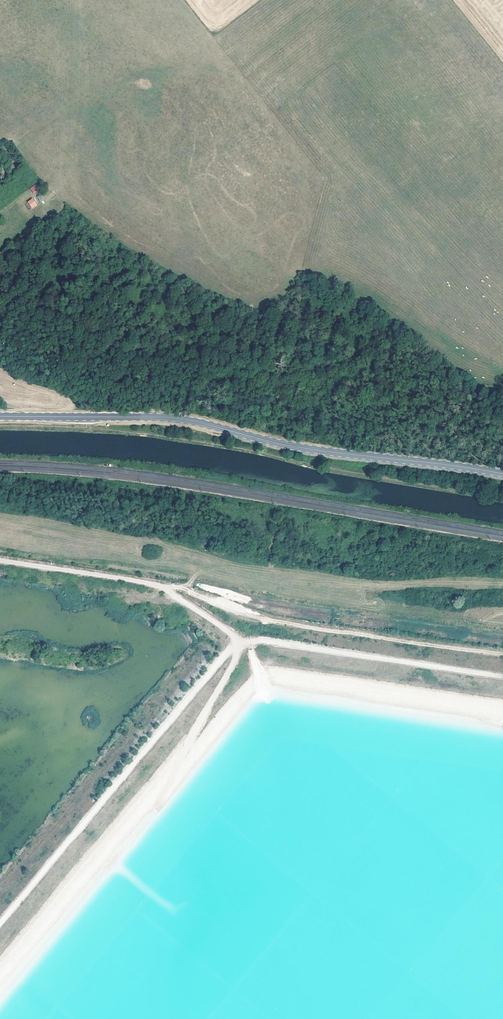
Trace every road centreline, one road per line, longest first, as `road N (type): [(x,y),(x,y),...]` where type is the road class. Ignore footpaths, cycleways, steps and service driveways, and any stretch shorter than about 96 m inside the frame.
road 1 (secondary): [(502,474),(312,450),(172,420),(0,418)]
road 2 (track): [(239,639),(0,920)]
road 3 (track): [(166,590),(181,587),(251,616),(502,654)]
road 4 (track): [(502,676),(239,639)]
road 5 (track): [(0,563),(154,586),(239,639)]

